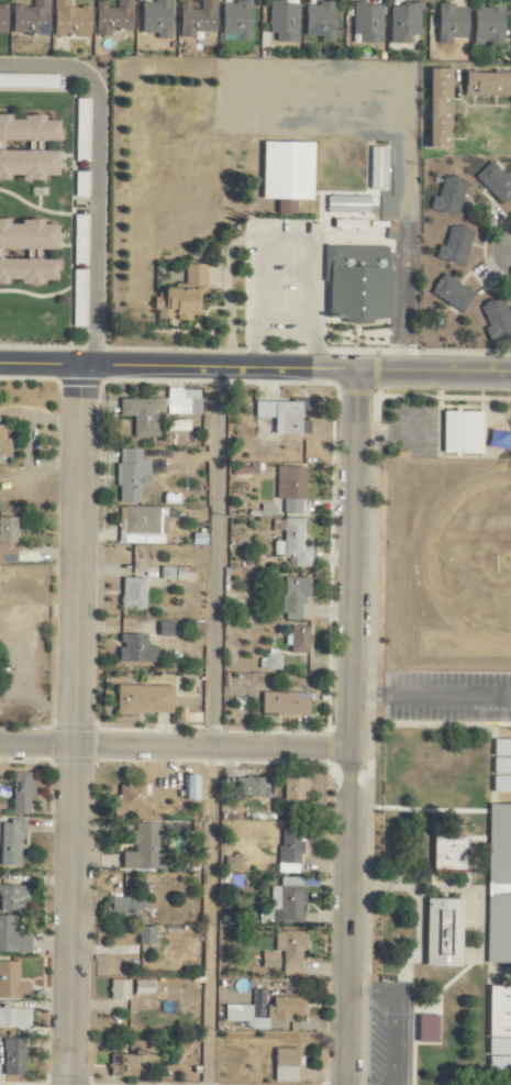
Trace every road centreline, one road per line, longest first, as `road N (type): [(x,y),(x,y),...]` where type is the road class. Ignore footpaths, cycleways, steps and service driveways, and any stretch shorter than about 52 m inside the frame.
road 1 (residential): [(76,365),(61,1084)]
road 2 (residential): [(356,367),(343,1084)]
road 3 (tertiary): [(510,373),(0,363)]
road 4 (residential): [(348,753),(0,748)]

